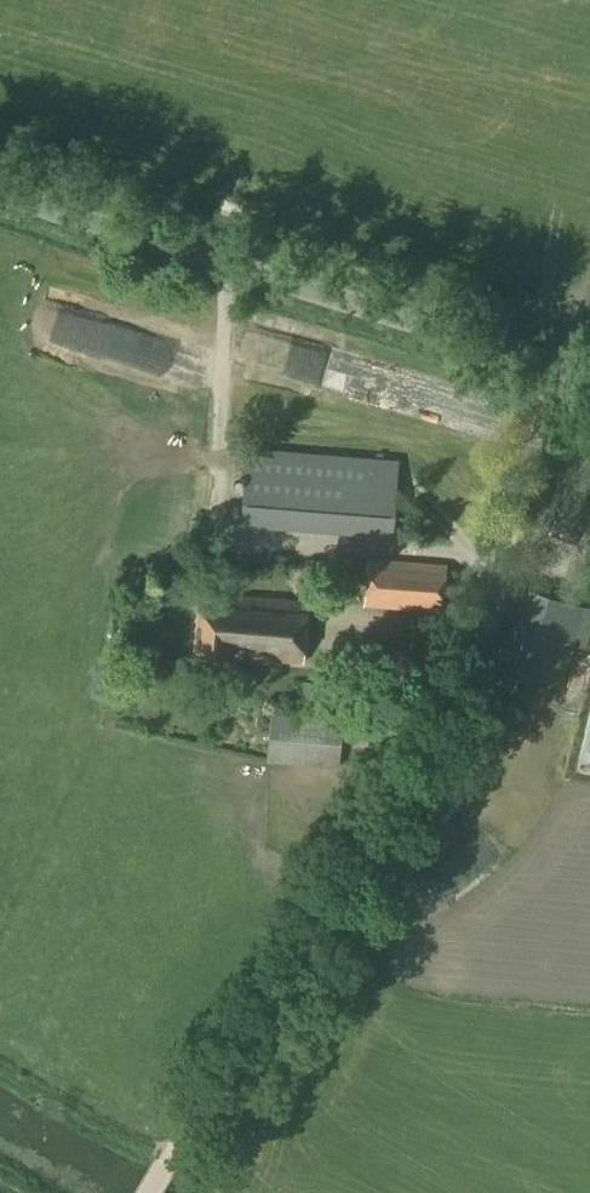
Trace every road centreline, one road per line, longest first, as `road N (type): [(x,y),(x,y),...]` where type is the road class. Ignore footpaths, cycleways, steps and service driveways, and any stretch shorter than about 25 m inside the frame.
road 1 (track): [(153,1192),(476,661),(507,577)]
road 2 (unclassified): [(558,364),(0,192)]
road 3 (unclassified): [(507,577),(558,364)]

